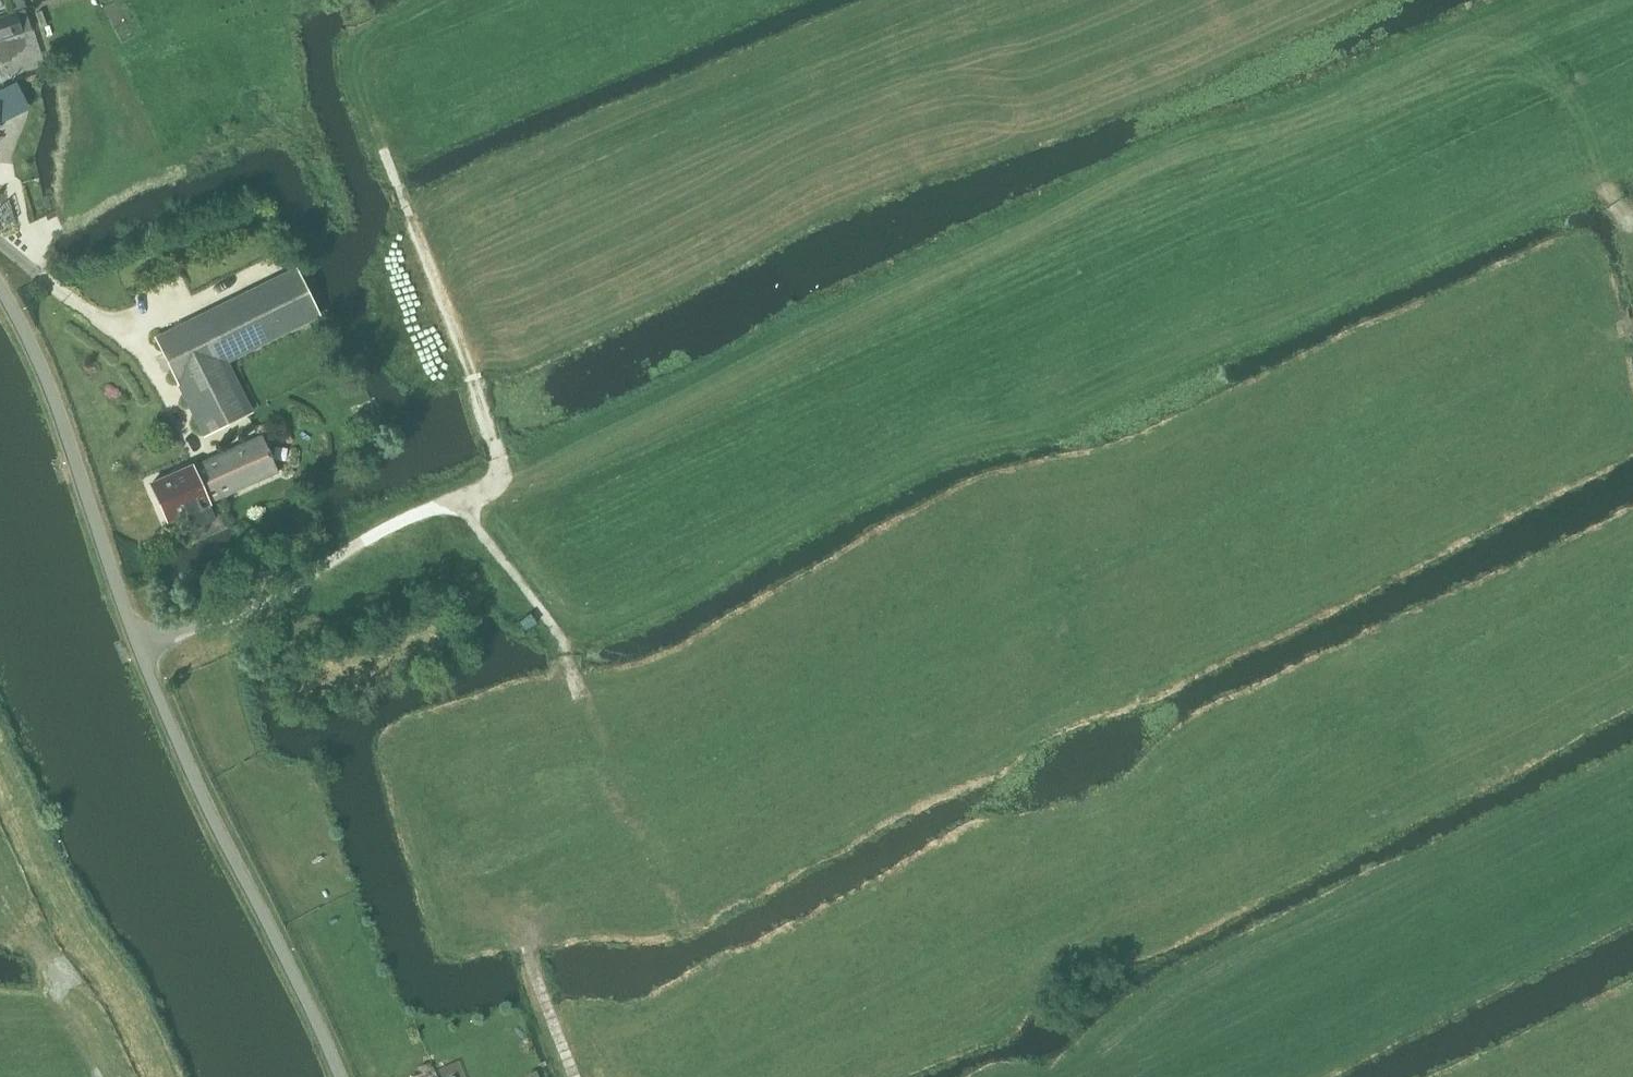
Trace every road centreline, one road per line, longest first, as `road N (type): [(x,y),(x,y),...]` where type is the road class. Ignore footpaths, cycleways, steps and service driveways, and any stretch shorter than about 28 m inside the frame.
road 1 (unclassified): [(341,1076),(139,635),(40,355),(0,285)]
road 2 (track): [(579,690),(559,631),(459,502),(377,535),(274,600),(211,627),(139,635)]
road 3 (track): [(459,502),(490,482),(496,452),(388,159)]
road 4 (track): [(576,1076),(517,935)]

